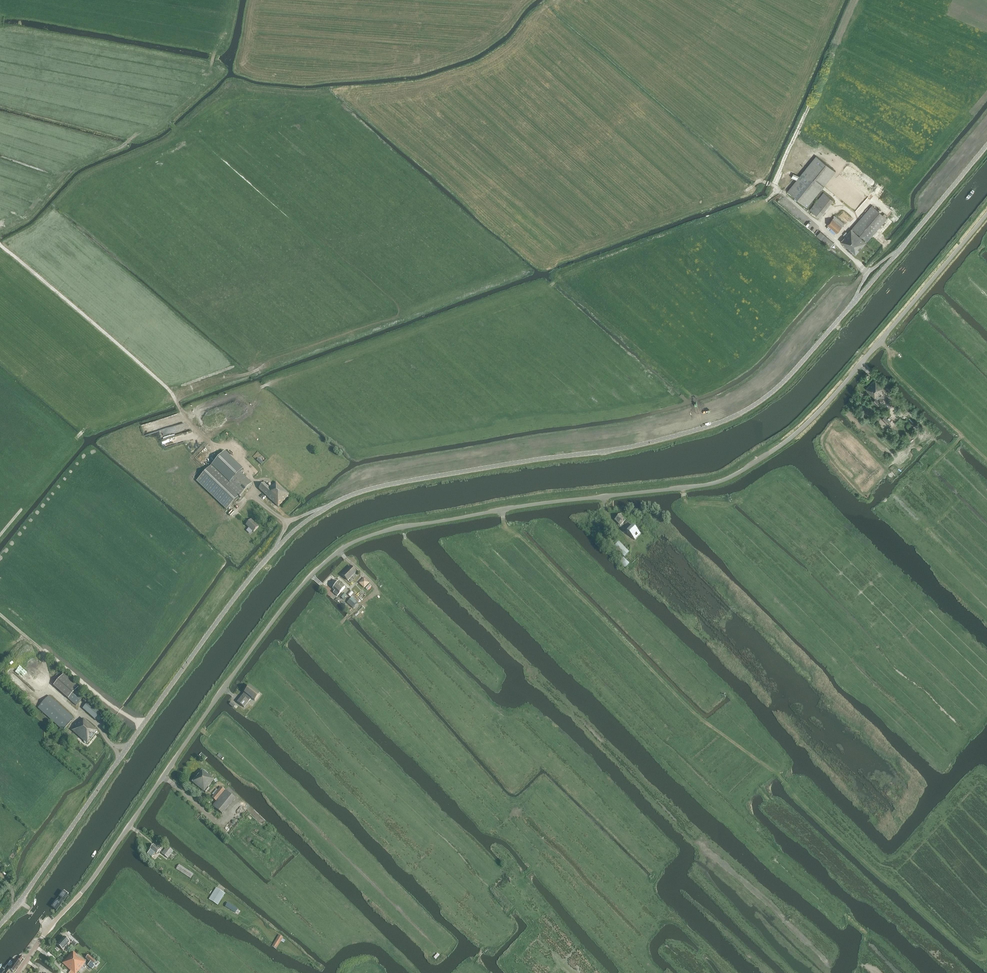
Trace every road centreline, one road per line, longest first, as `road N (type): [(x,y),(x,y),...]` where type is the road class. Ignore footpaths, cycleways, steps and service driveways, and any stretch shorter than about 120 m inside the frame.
road 1 (unclassified): [(0,925),(210,632),(298,528),(370,489),(649,443),(749,410),(814,350),(986,147)]
road 2 (tertiary): [(18,972),(276,618),(342,549),(402,526),(733,477),(793,439),(827,404),(986,215)]
road 3 (track): [(548,0),(507,48),(475,68),(417,85),(307,93),(239,86),(172,142),(84,177),(36,226),(0,246)]
road 4 (track): [(819,817),(785,780),(706,725),(504,522),(501,509)]
road 5 (track): [(214,446),(161,379),(0,243)]
road 6 (track): [(774,185),(856,0)]
road 7 (track): [(571,256),(746,191)]
road 8 (track): [(986,459),(890,364),(892,351),(879,343)]

